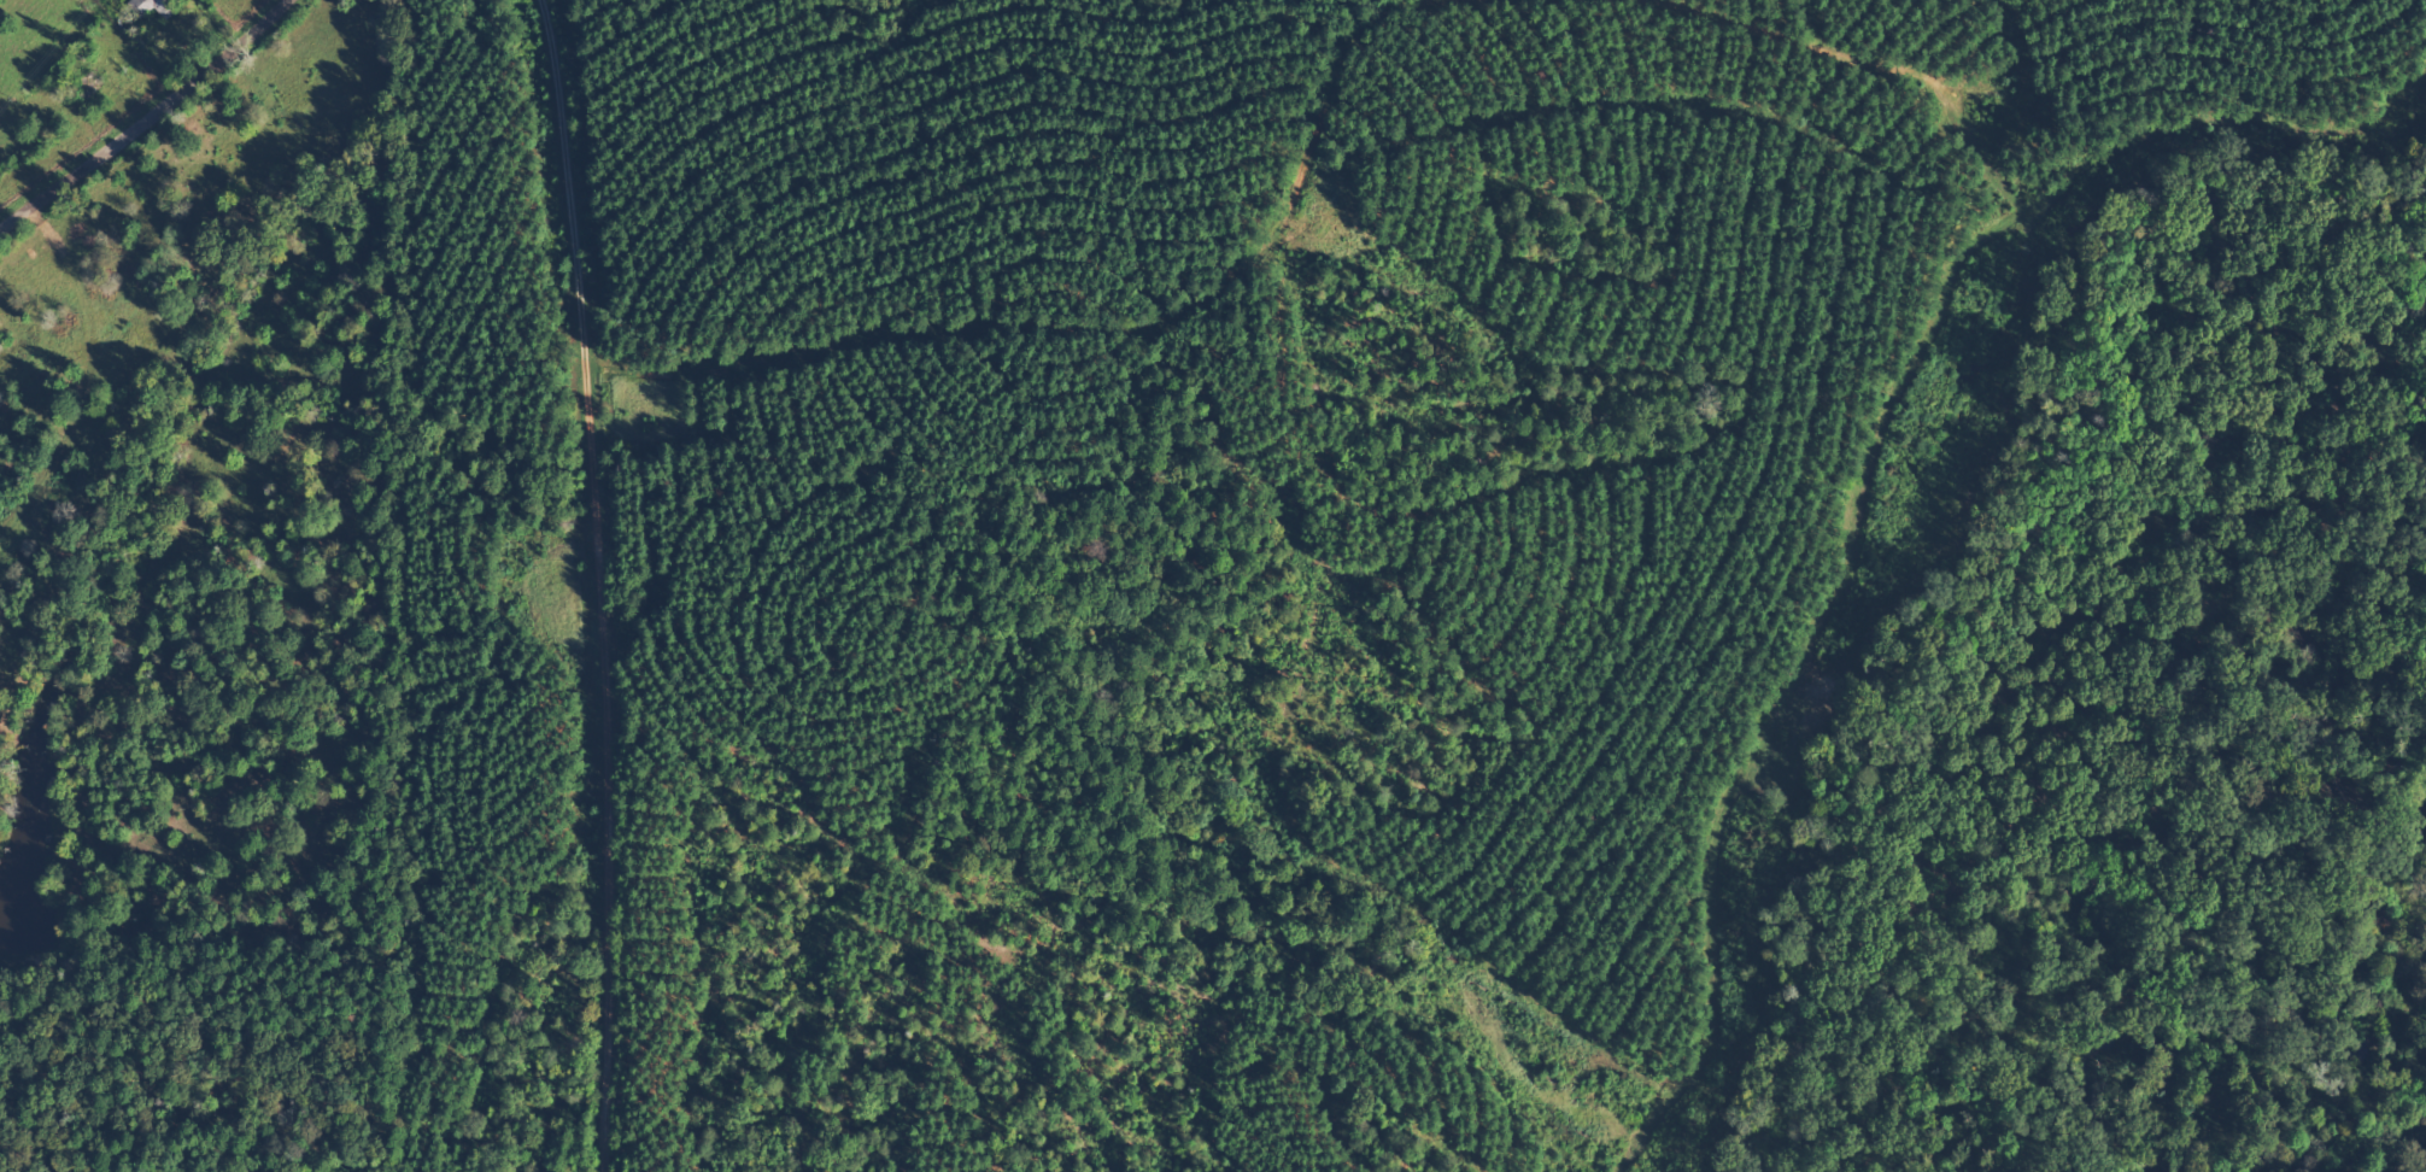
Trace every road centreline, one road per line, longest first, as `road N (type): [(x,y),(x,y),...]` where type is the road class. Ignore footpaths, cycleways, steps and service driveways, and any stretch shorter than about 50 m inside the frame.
road 1 (residential): [(0,190),(258,0)]

